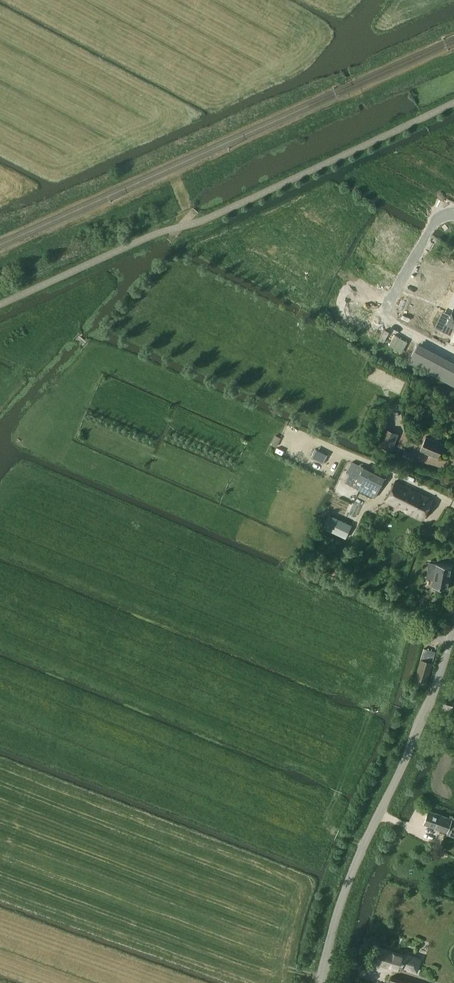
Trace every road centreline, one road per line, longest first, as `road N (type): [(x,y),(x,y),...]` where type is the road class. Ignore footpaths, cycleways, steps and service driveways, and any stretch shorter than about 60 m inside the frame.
road 1 (unclassified): [(320,982),(350,878),(419,726),(453,621)]

